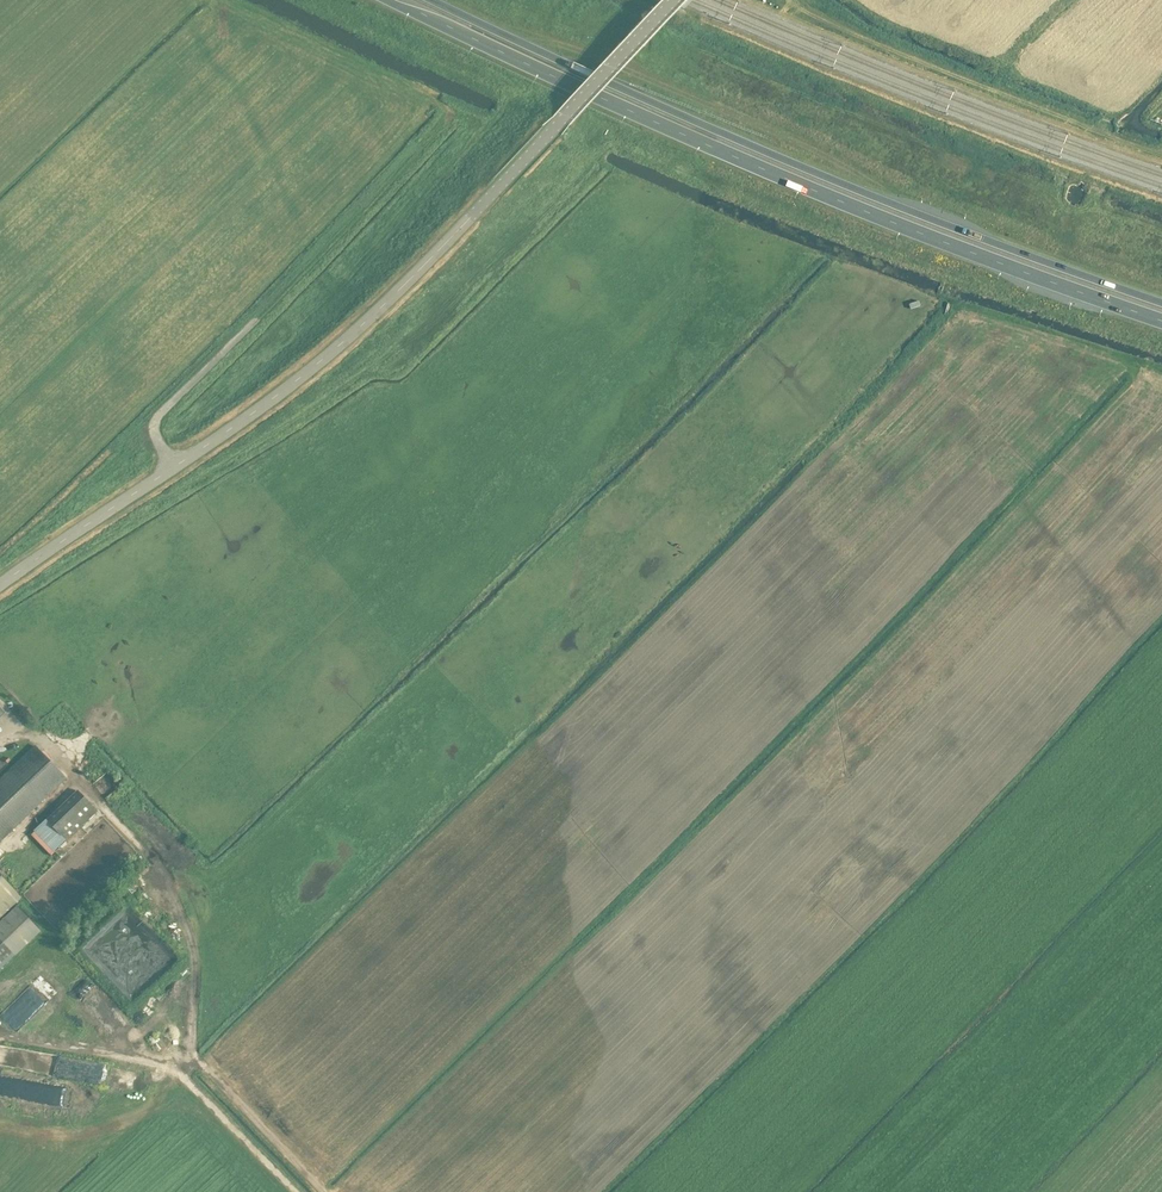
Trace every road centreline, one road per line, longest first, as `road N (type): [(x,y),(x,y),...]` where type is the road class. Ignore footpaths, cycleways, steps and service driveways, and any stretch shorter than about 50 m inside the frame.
road 1 (tertiary): [(0,584),(330,352),(460,229),(675,0)]
road 2 (trunk): [(391,0),(778,173),(1161,319)]
road 3 (trunk): [(1161,301),(867,193),(435,0)]
road 4 (track): [(0,1030),(180,1068),(299,1191)]
road 5 (track): [(154,855),(194,942),(192,1044),(179,1068)]

